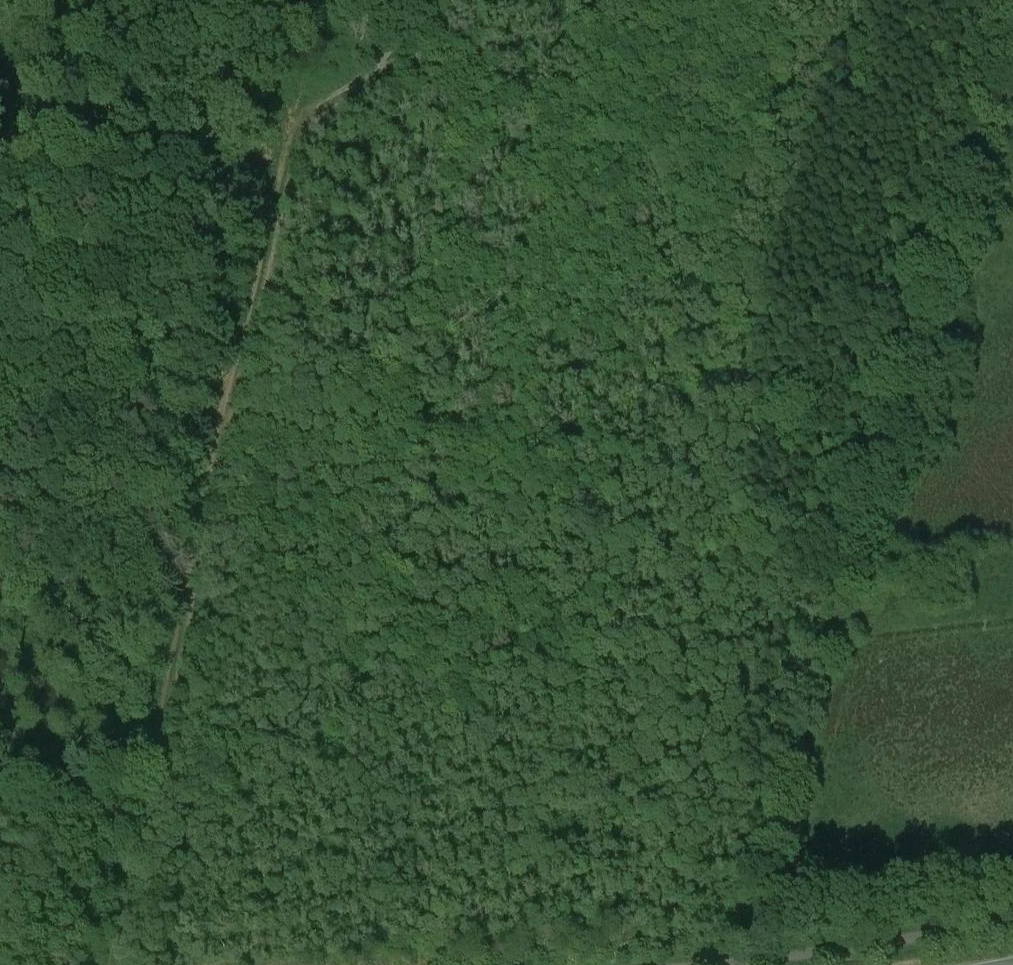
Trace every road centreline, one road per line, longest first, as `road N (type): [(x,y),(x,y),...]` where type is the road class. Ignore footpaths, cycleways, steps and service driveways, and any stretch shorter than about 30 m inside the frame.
road 1 (track): [(110,964),(317,0)]

